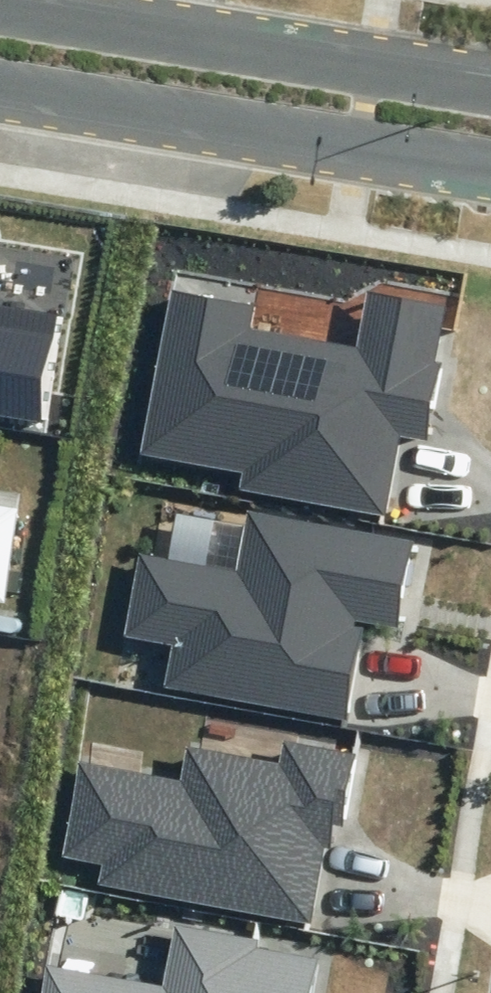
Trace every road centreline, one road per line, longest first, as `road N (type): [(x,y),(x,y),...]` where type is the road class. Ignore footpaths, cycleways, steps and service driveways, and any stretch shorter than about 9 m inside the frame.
road 1 (tertiary): [(0,8),(490,89)]
road 2 (tertiary): [(490,171),(0,90)]

